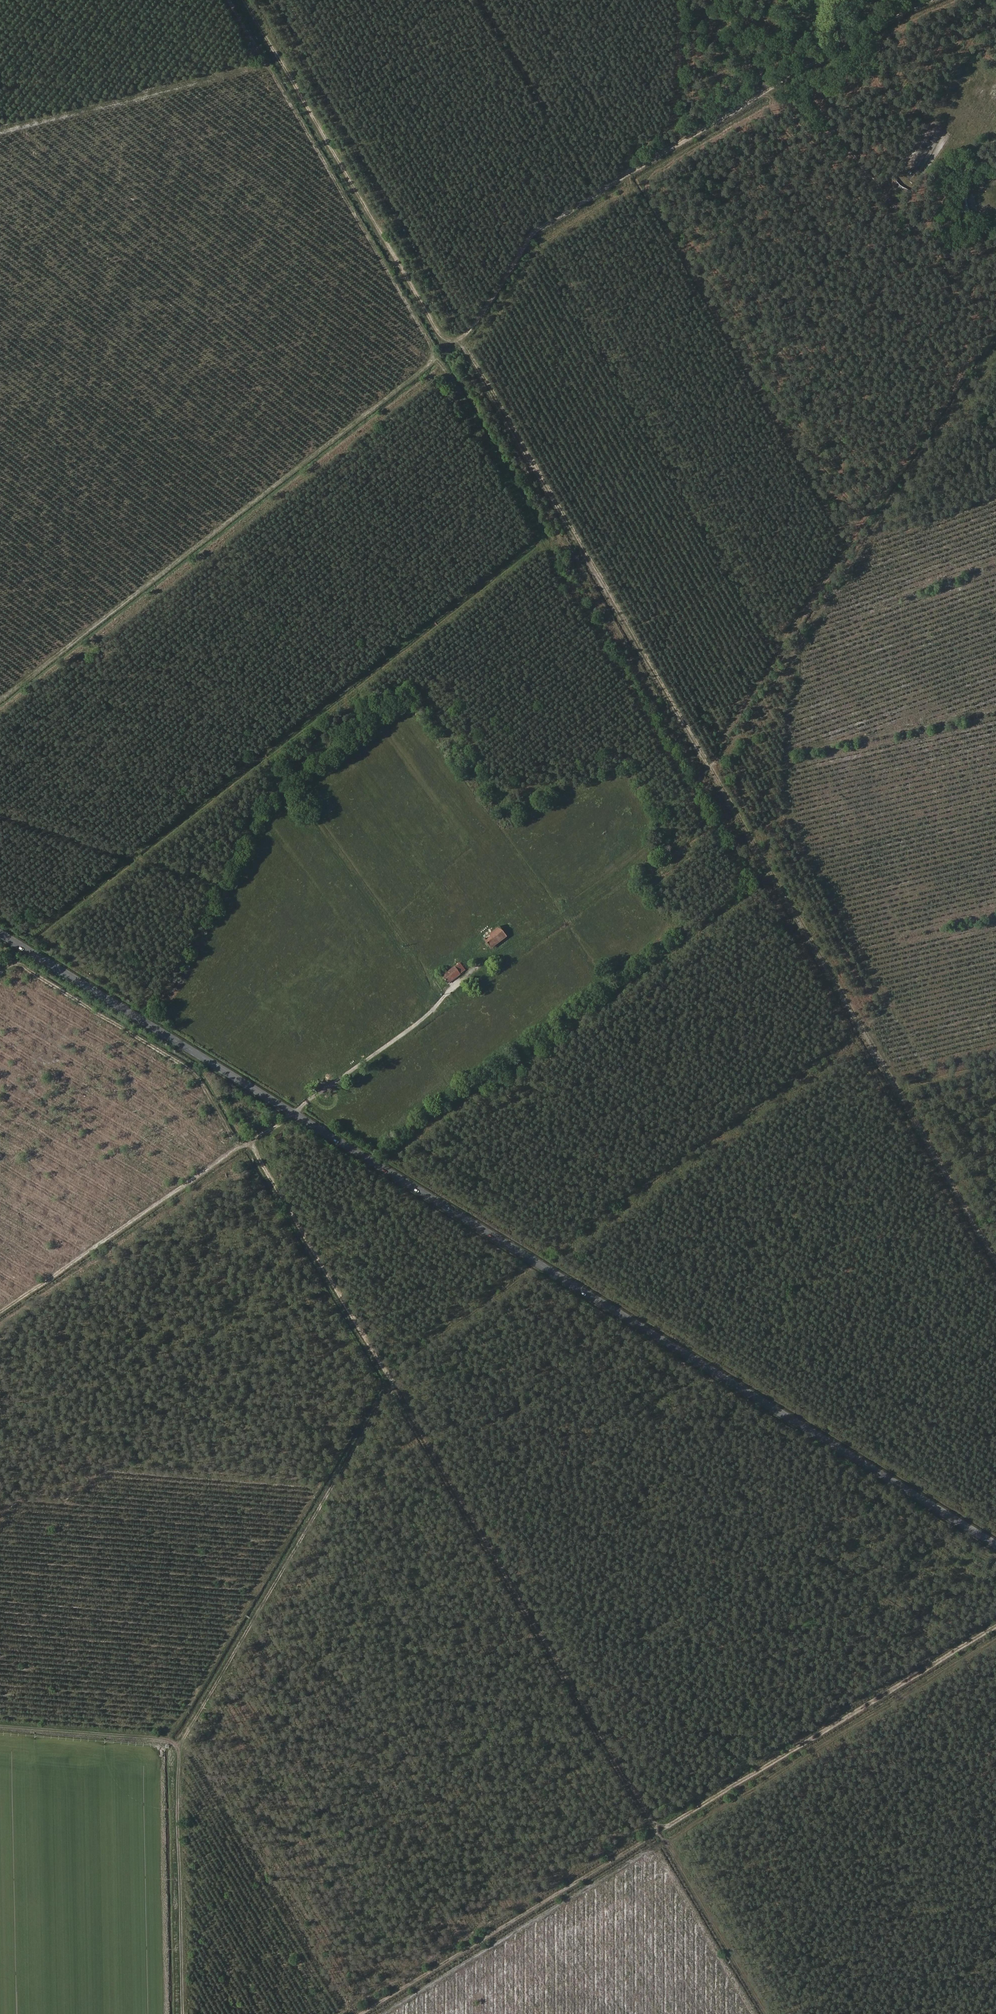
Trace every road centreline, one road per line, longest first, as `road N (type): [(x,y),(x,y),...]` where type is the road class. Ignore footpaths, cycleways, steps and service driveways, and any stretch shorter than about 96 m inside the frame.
road 1 (track): [(995,1248),(465,335),(538,230),(774,86),(933,0)]
road 2 (track): [(17,944),(542,526),(441,355),(0,695)]
road 3 (secondary): [(0,934),(995,1546)]
road 4 (track): [(995,1182),(813,861),(788,793),(800,668),(793,622),(849,536),(638,168)]
road 5 (track): [(254,1139),(773,2013)]
road 6 (track): [(995,1631),(363,2013)]
road 7 (track): [(0,1314),(294,1115),(459,986)]
road 8 (track): [(995,348),(714,764)]
road 9 (track): [(393,1373),(188,1735)]
road 10 (track): [(465,335),(441,334),(245,0)]
road 11 (track): [(184,2013),(188,1735)]
road 12 (track): [(0,810),(215,878)]
road 13 (track): [(488,0),(603,189)]
road 14 (track): [(682,0),(683,92),(672,147)]

